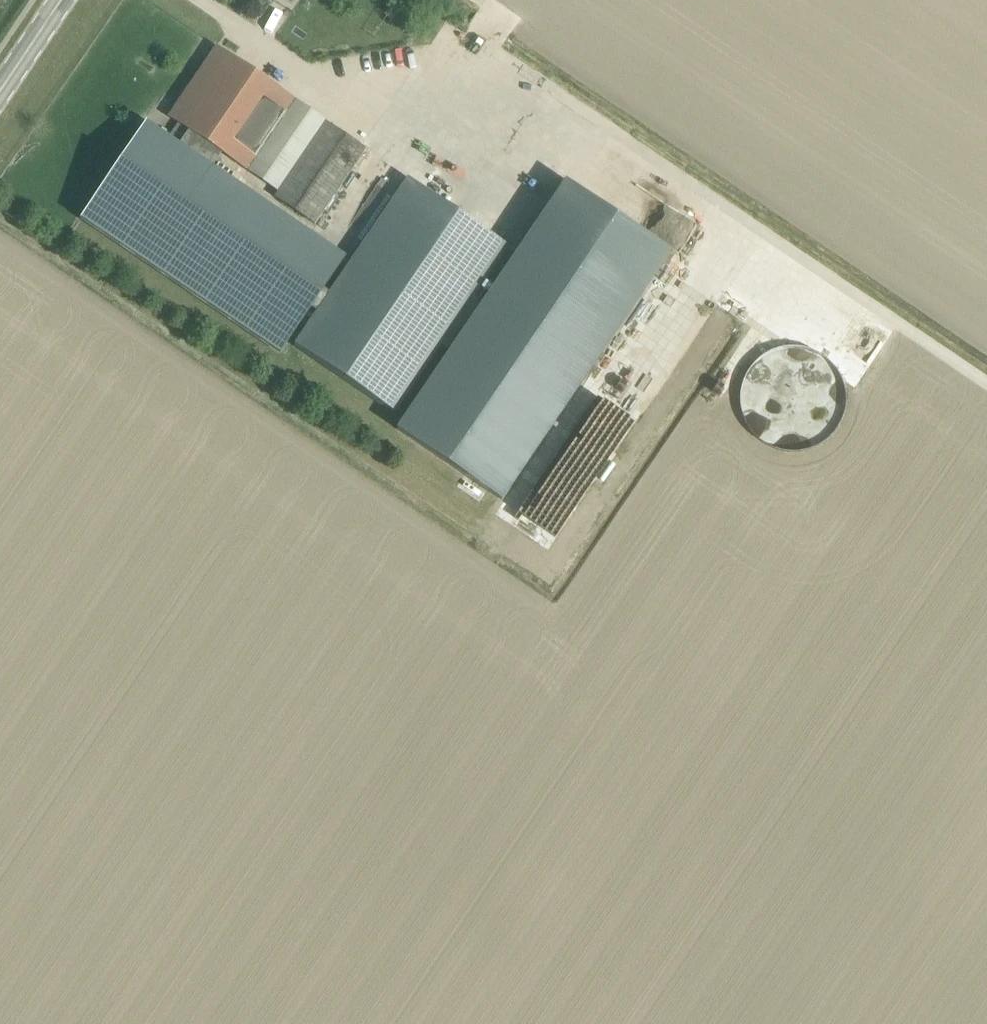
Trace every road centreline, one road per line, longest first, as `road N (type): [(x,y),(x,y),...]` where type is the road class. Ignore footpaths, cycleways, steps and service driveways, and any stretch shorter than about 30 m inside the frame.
road 1 (track): [(390,116),(508,61),(986,385)]

